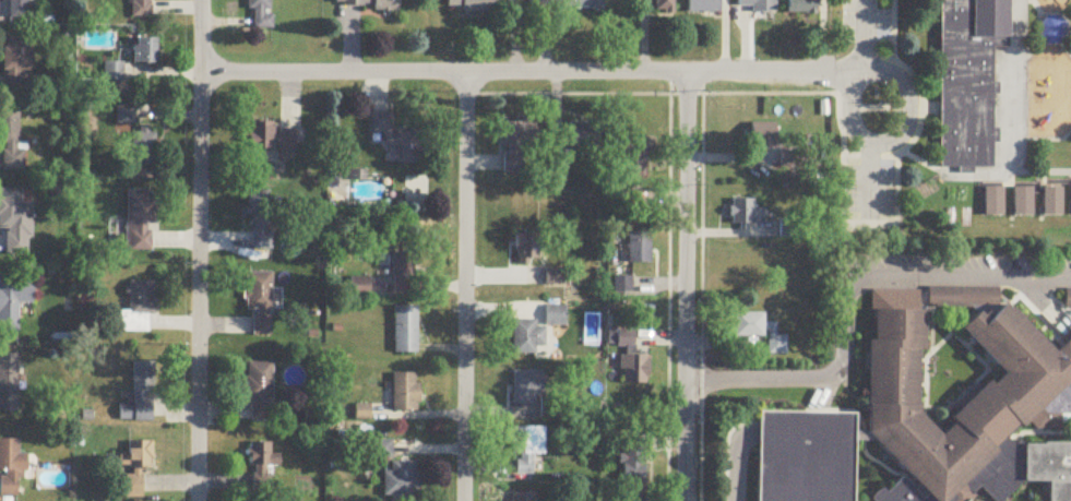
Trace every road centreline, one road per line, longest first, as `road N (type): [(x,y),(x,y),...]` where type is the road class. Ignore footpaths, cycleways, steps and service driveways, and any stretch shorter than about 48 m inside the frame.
road 1 (residential): [(852,71),(202,73)]
road 2 (residential): [(197,500),(202,0)]
road 3 (residential): [(686,500),(686,71)]
road 4 (residential): [(463,500),(465,72)]

